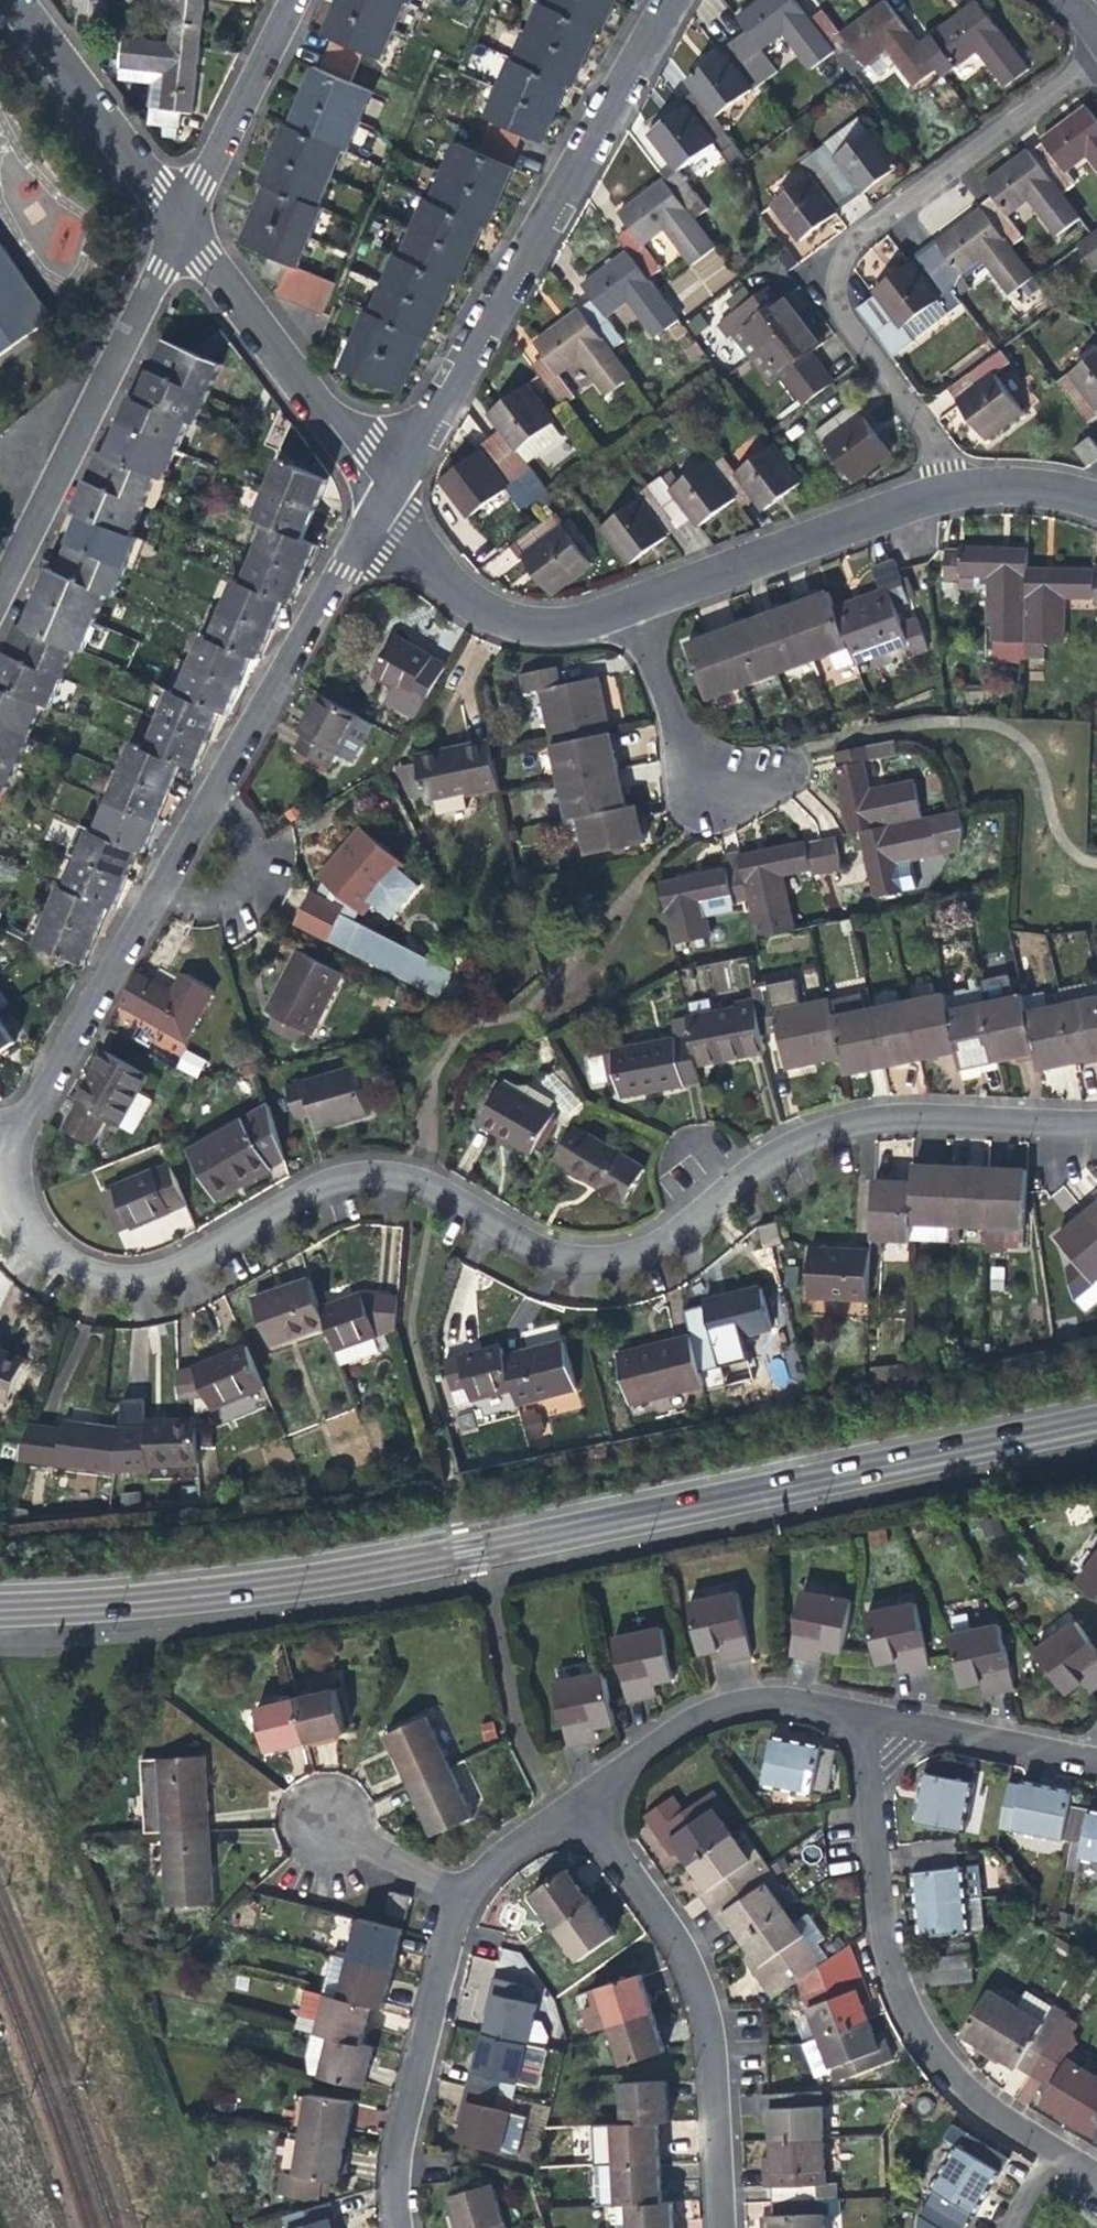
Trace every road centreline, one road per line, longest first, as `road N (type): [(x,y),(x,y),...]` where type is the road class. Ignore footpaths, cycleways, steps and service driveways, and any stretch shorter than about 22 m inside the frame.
road 1 (residential): [(5,1202),(57,1260),(107,1280),(165,1271),(306,1191),(356,1175),(413,1180),(539,1253),(605,1261),(653,1245),(770,1156),(822,1130),(921,1118),(1096,1122)]
road 2 (secondary): [(0,1609),(292,1582),(1096,1423)]
road 3 (residential): [(1096,56),(854,236),(826,271),(836,316),(917,422),(940,490)]
road 4 (residential): [(671,0),(383,505)]
road 5 (residential): [(854,1715),(877,1942),(895,2002),(960,2092),(1047,2154)]
road 6 (residential): [(569,1799),(668,1937),(691,1985),(704,2039),(714,2227)]
road 7 (residential): [(176,227),(0,589)]
road 8 (residential): [(176,227),(383,505)]
road 9 (residential): [(390,2227),(393,2139),(459,1893)]
road 10 (residential): [(620,606),(940,490)]
road 11 (residential): [(383,505),(215,793)]
road 12 (residential): [(155,897),(0,1177)]
road 13 (residential): [(569,1799),(711,1707),(760,1701),(854,1715)]
road 14 (residential): [(383,505),(454,592),(498,619),(544,625),(620,606)]
road 15 (residential): [(6,0),(176,227)]
road 16 (residential): [(290,0),(176,227)]
road 17 (residential): [(1096,1763),(854,1715)]
road 18 (residential): [(717,790),(669,714),(620,606)]
road 19 (residential): [(155,897),(222,903),(256,871),(252,832),(215,793)]
road 20 (residential): [(320,1817),(459,1893)]
road 21 (residential): [(940,490),(1025,484),(1096,499)]
road 22 (residential): [(459,1893),(569,1799)]
road 23 (residential): [(215,793),(155,897)]

